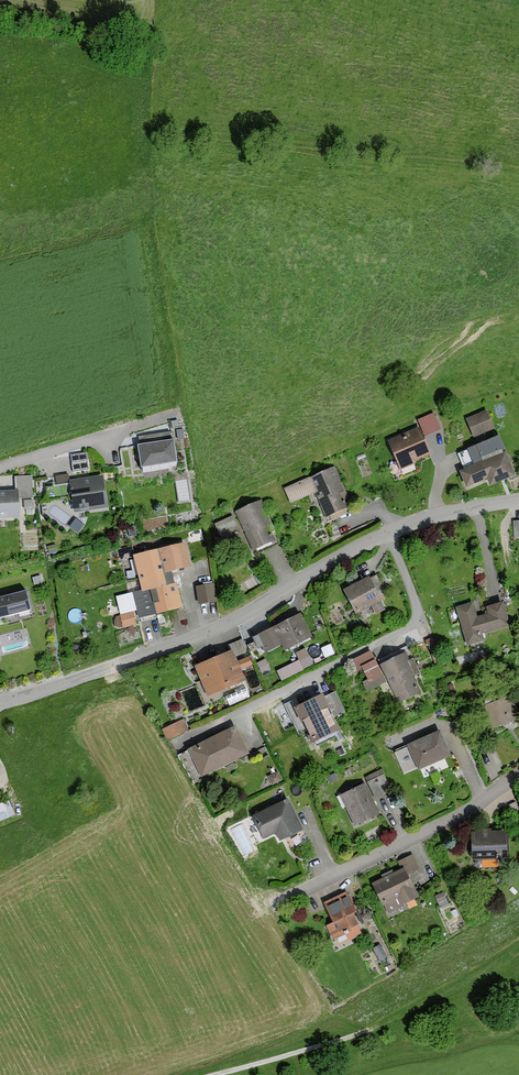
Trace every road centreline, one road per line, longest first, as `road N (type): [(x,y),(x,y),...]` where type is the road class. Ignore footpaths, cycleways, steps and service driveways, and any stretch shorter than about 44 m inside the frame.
road 1 (residential): [(0,698),(211,631),(388,532)]
road 2 (residential): [(388,532),(414,597),(415,623),(174,744)]
road 3 (residential): [(518,777),(270,905)]
road 4 (residential): [(179,413),(0,466)]
road 5 (residential): [(388,532),(518,500)]

